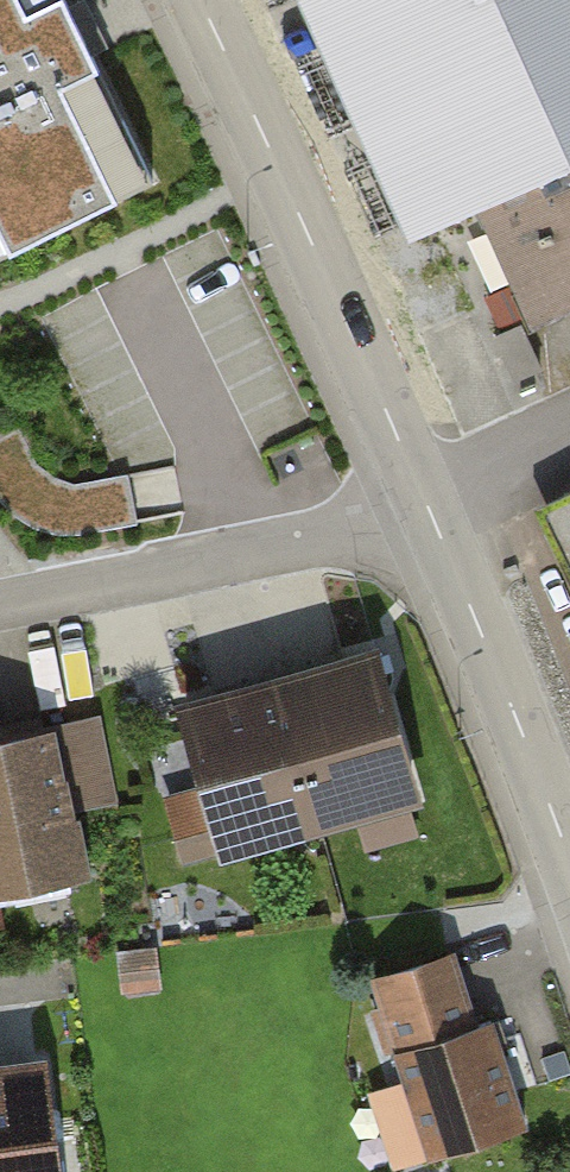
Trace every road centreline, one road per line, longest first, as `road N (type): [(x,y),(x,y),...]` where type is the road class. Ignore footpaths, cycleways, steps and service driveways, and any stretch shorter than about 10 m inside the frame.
road 1 (tertiary): [(427,504),(200,0)]
road 2 (residential): [(427,504),(265,550),(0,607)]
road 3 (tertiary): [(569,857),(427,504)]

